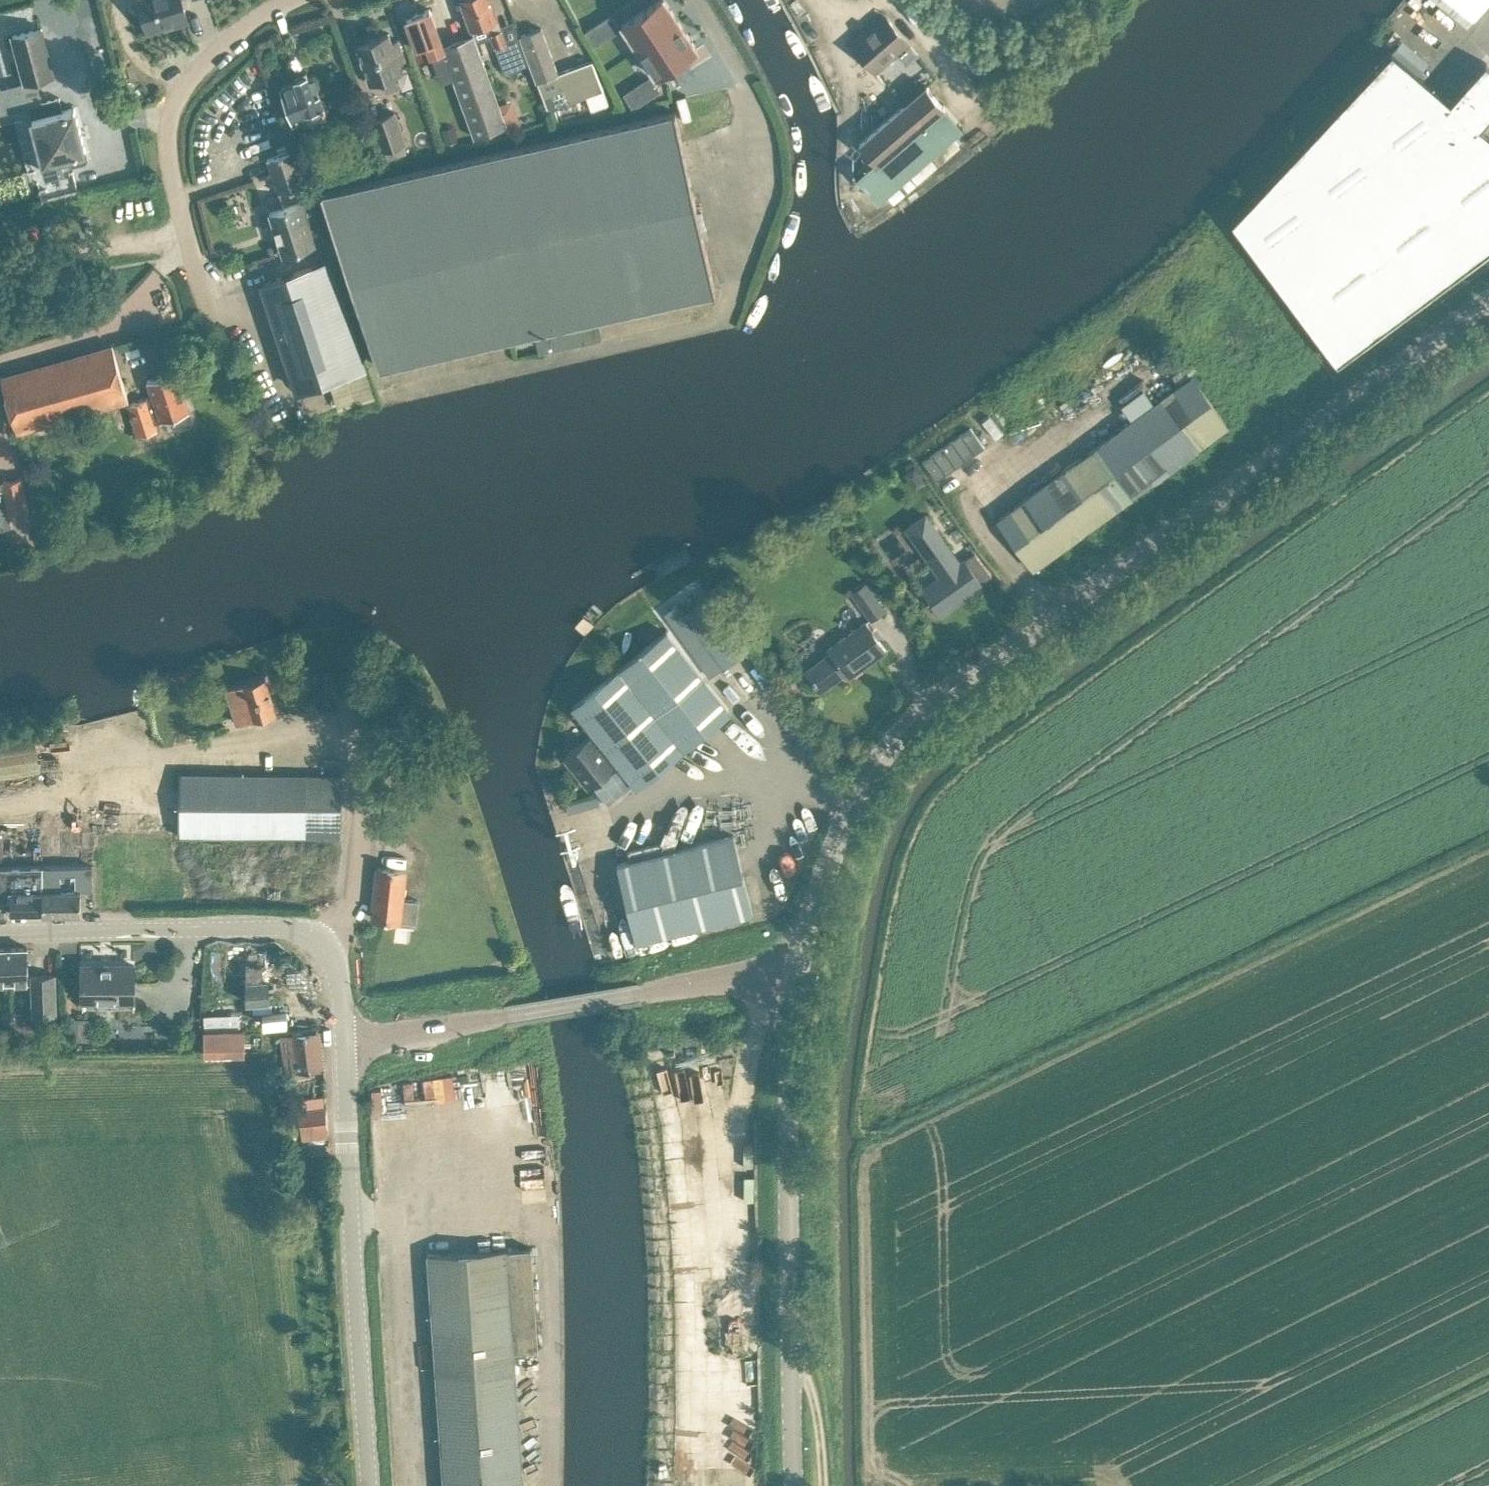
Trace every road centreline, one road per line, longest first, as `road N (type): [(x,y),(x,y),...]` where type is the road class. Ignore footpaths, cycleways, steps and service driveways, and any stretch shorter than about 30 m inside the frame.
road 1 (tertiary): [(795,975),(848,809),(911,721),(1488,302)]
road 2 (unclassified): [(796,1485),(787,1062),(795,975)]
road 3 (tertiary): [(342,1037),(795,975)]
road 4 (tertiary): [(369,1485),(342,1037)]
road 5 (tertiary): [(342,1037),(325,955),(297,929),(0,927)]
road 6 (residential): [(214,318),(185,235),(167,148),(173,106),(201,67),(289,0)]
road 7 (residential): [(690,0),(740,80),(750,114),(749,167),(716,188)]

